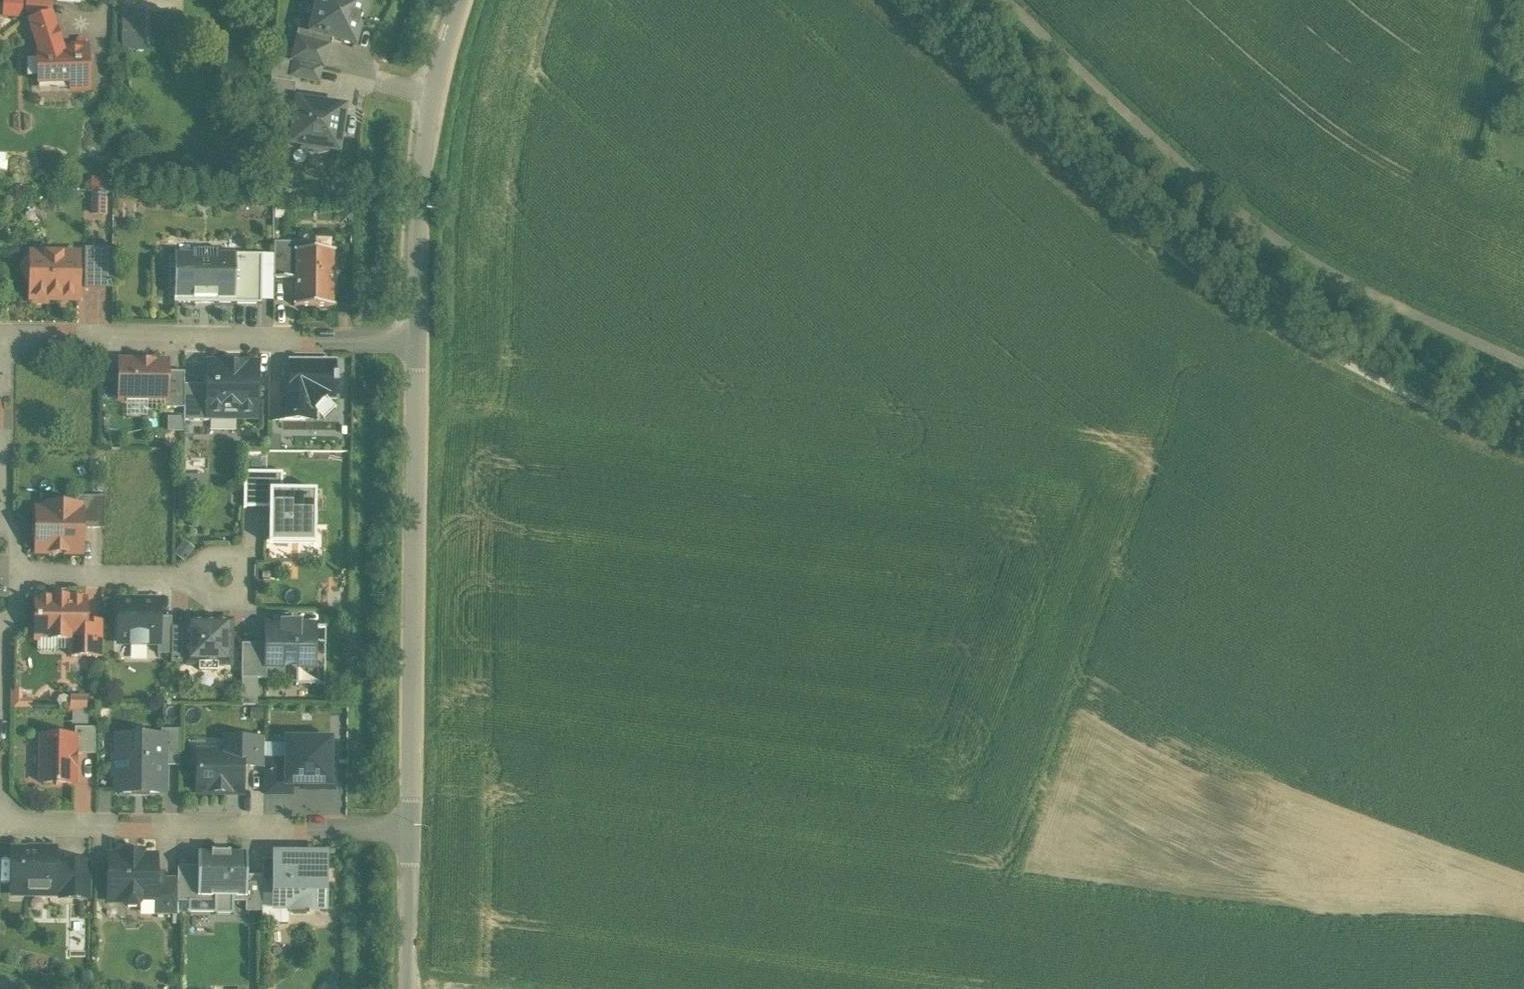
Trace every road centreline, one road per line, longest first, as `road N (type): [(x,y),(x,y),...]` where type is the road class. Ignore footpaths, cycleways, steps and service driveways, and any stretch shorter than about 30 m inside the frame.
road 1 (residential): [(0,446),(2,334),(412,343)]
road 2 (unclassified): [(407,830),(412,343)]
road 3 (residential): [(407,830),(0,822)]
road 4 (unclassified): [(412,343),(418,197),(457,0)]
road 5 (residential): [(0,581),(217,581)]
road 6 (unclassified): [(405,988),(407,830)]

